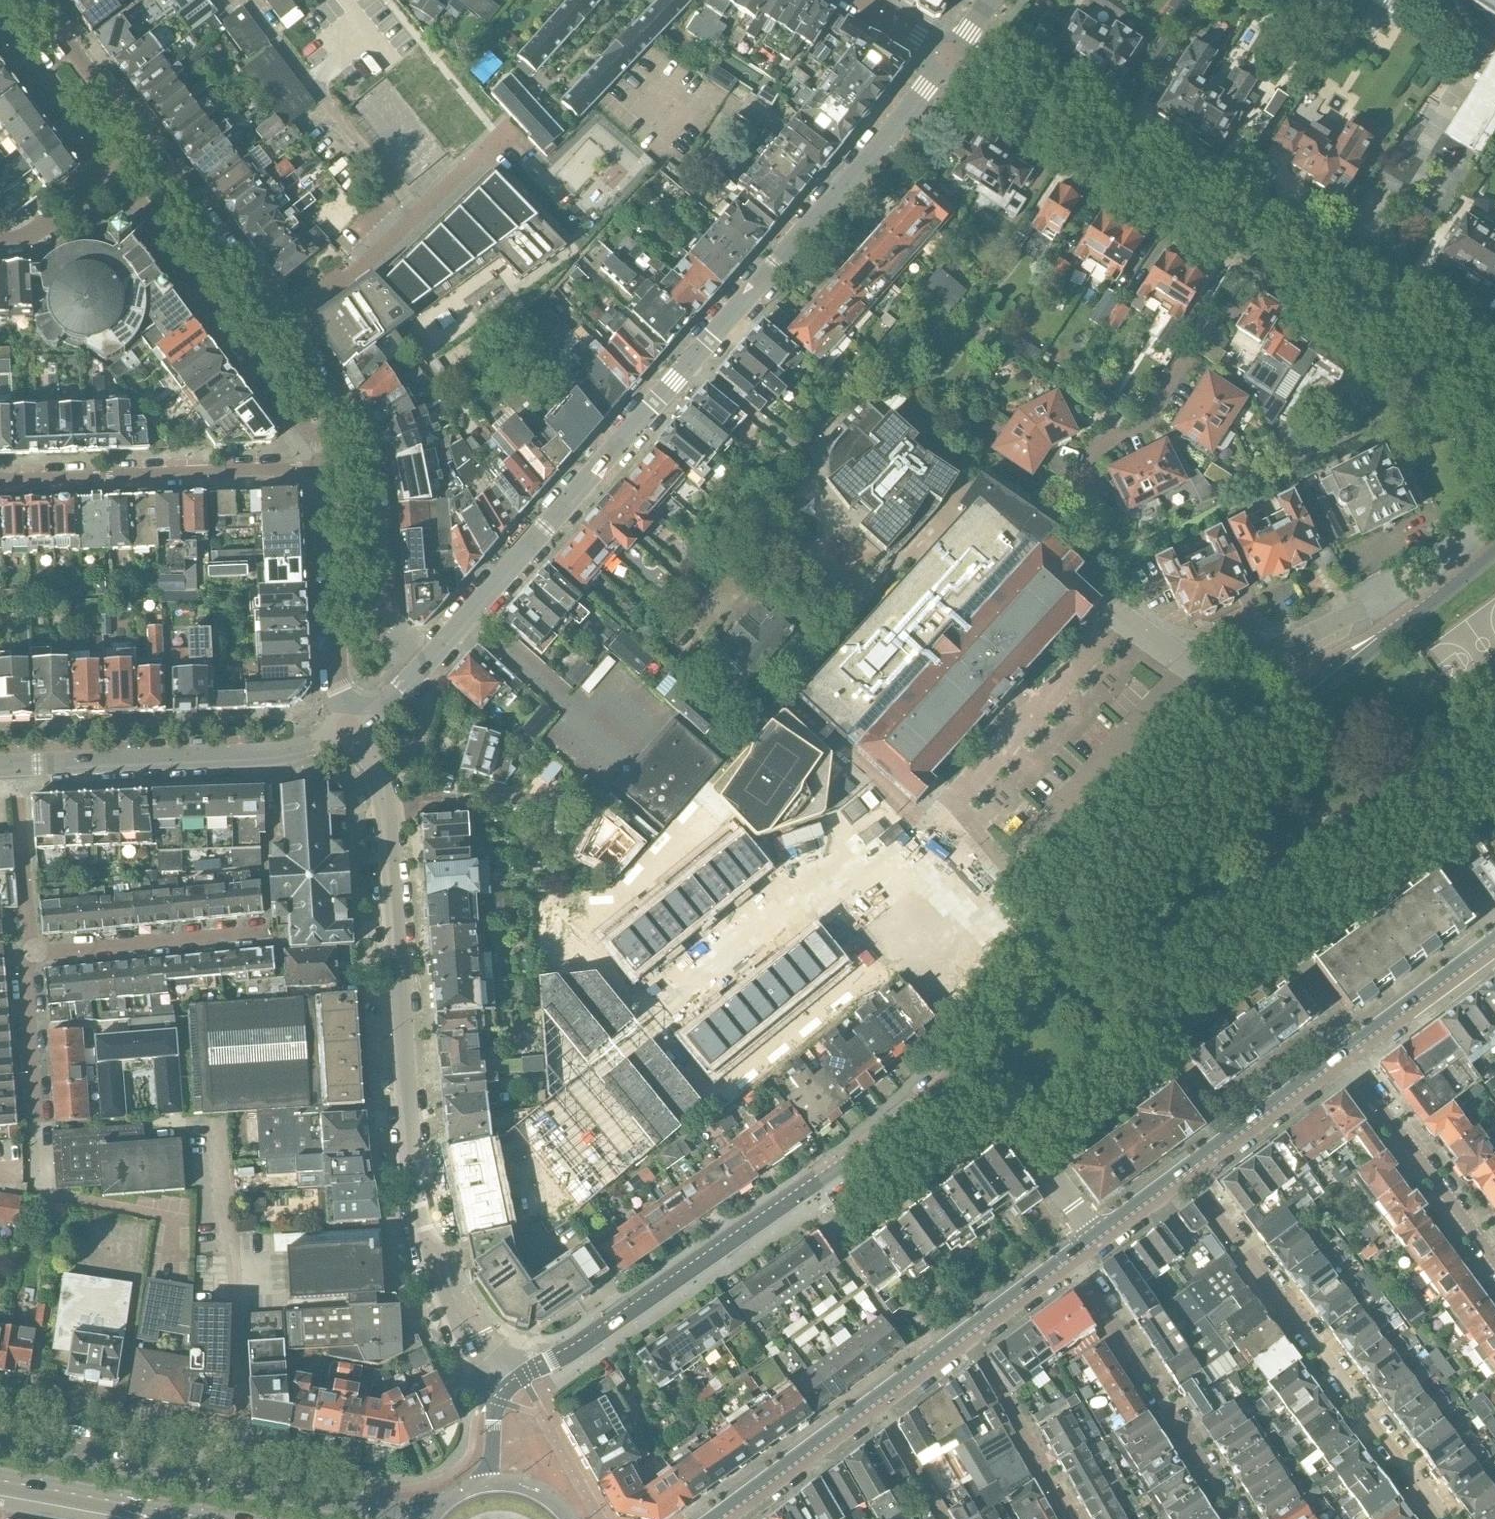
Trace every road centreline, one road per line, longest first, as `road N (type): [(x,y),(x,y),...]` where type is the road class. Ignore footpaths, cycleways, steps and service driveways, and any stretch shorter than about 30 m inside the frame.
road 1 (unclassified): [(359,725),(430,663),(950,56)]
road 2 (residential): [(359,725),(388,814),(417,1219),(461,1334),(487,1376)]
road 3 (secondary): [(976,1069),(751,1231),(504,1391)]
road 4 (residential): [(1018,1130),(1427,837)]
road 5 (secondary): [(432,1517),(0,1443)]
road 6 (residential): [(1444,1518),(1184,1170)]
road 7 (residential): [(279,326),(35,0)]
road 8 (unclassified): [(950,56),(1254,245)]
road 9 (unclassified): [(19,766),(268,755),(322,744),(359,725)]
road 10 (residential): [(0,480),(328,467)]
road 11 (residential): [(1068,1254),(1239,1518)]
road 12 (residential): [(1059,485),(1152,413),(1254,245)]
road 13 (secondary): [(1274,730),(1156,822),(1089,886),(1047,941)]
road 14 (residential): [(279,326),(364,264),(507,128)]
road 15 (unclassified): [(1254,245),(1494,399)]
road 16 (residential): [(359,725),(336,675),(328,467)]
road 17 (residential): [(1337,1059),(1494,1269)]
road 18 (residential): [(270,933),(30,956)]
road 19 (residential): [(1421,612),(1384,599),(1219,687)]
road 20 (residential): [(115,175),(248,349)]
road 21 (unclassified): [(964,1332),(1073,1518)]
road 22 (secondary): [(0,1481),(208,1518)]
road 23 (secondary): [(1337,1059),(1494,941)]
road 24 (secondary): [(717,1518),(873,1401)]
road 25 (residential): [(19,766),(30,956)]
road 26 (secondary): [(1184,1170),(1337,1059)]
road 27 (residential): [(0,25),(115,175)]
road 28 (secondary): [(1421,612),(1274,730)]
road 29 (residential): [(1047,941),(944,831),(944,808)]
road 30 (residential): [(30,956),(40,1125)]
road 31 (residential): [(328,467),(332,439),(315,378),(279,326)]
road 32 (secondary): [(1047,941),(976,1069)]
road 33 (residential): [(248,349),(328,467)]
road 34 (residential): [(873,1401),(941,1518)]
road 35 (residential): [(115,175),(20,240),(0,241)]
road 36 (residential): [(1109,627),(1125,619),(1219,687)]
road 37 (residential): [(1095,1235),(1018,1130)]
road 38 (secondary): [(964,1332),(1068,1254)]

